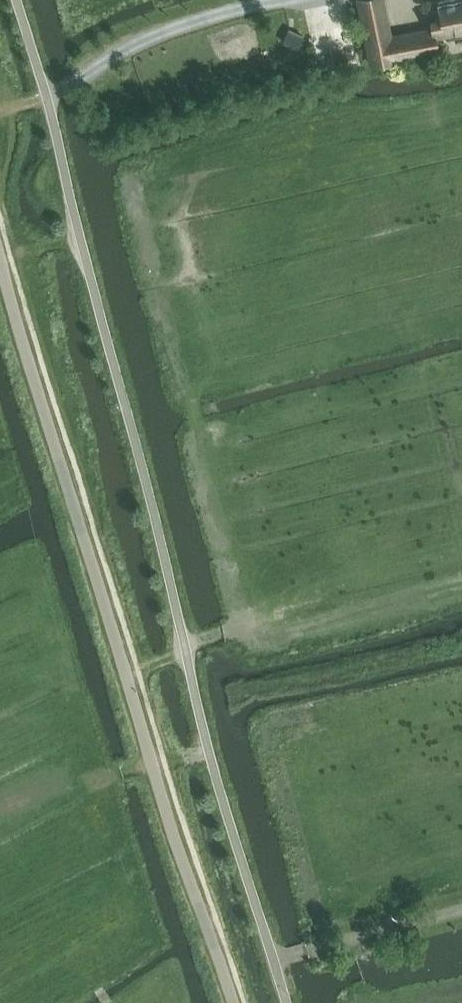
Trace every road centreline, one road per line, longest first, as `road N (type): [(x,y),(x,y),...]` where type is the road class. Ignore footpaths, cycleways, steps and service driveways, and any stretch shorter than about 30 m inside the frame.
road 1 (unclassified): [(287,1002),(210,744),(17,0)]

